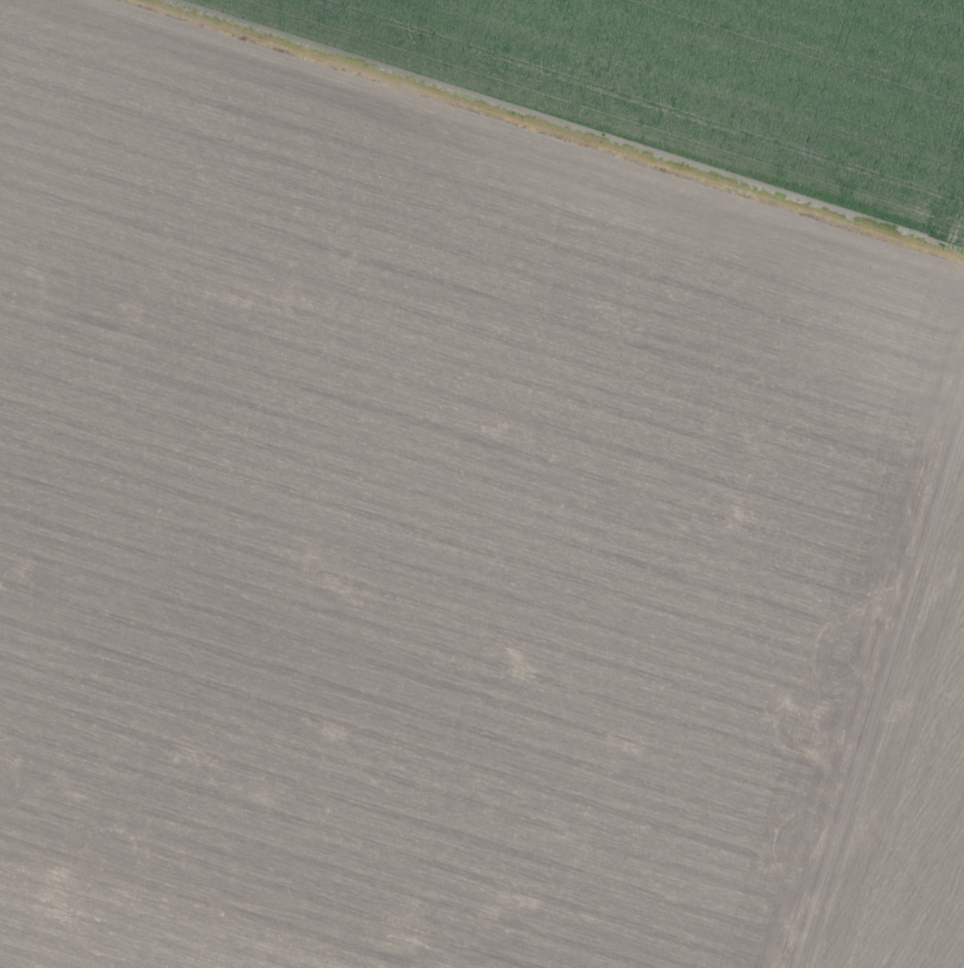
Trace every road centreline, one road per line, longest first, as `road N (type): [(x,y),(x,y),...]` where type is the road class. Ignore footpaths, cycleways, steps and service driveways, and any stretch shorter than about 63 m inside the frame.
road 1 (residential): [(963,266),(102,0)]
road 2 (residential): [(802,967),(963,467)]

